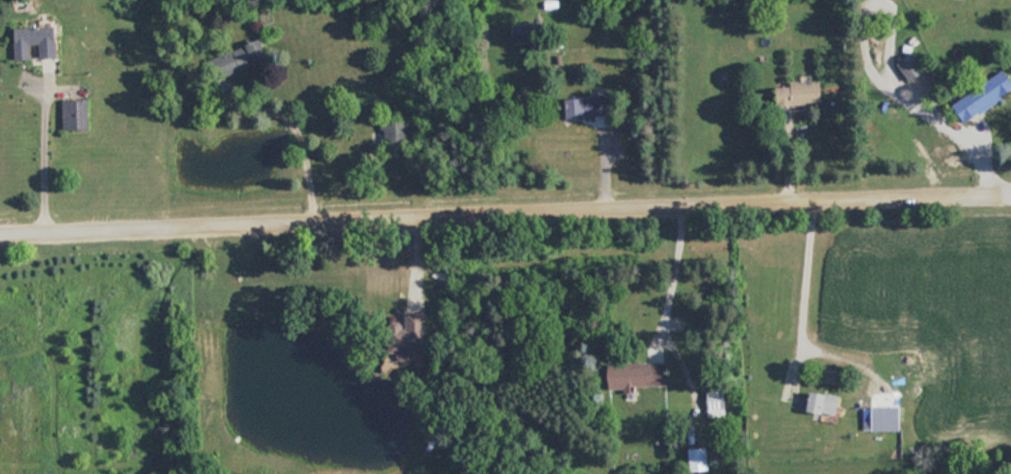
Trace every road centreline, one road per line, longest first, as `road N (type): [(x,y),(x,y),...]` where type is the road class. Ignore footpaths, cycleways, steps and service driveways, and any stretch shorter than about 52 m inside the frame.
road 1 (residential): [(1010,181),(0,225)]

